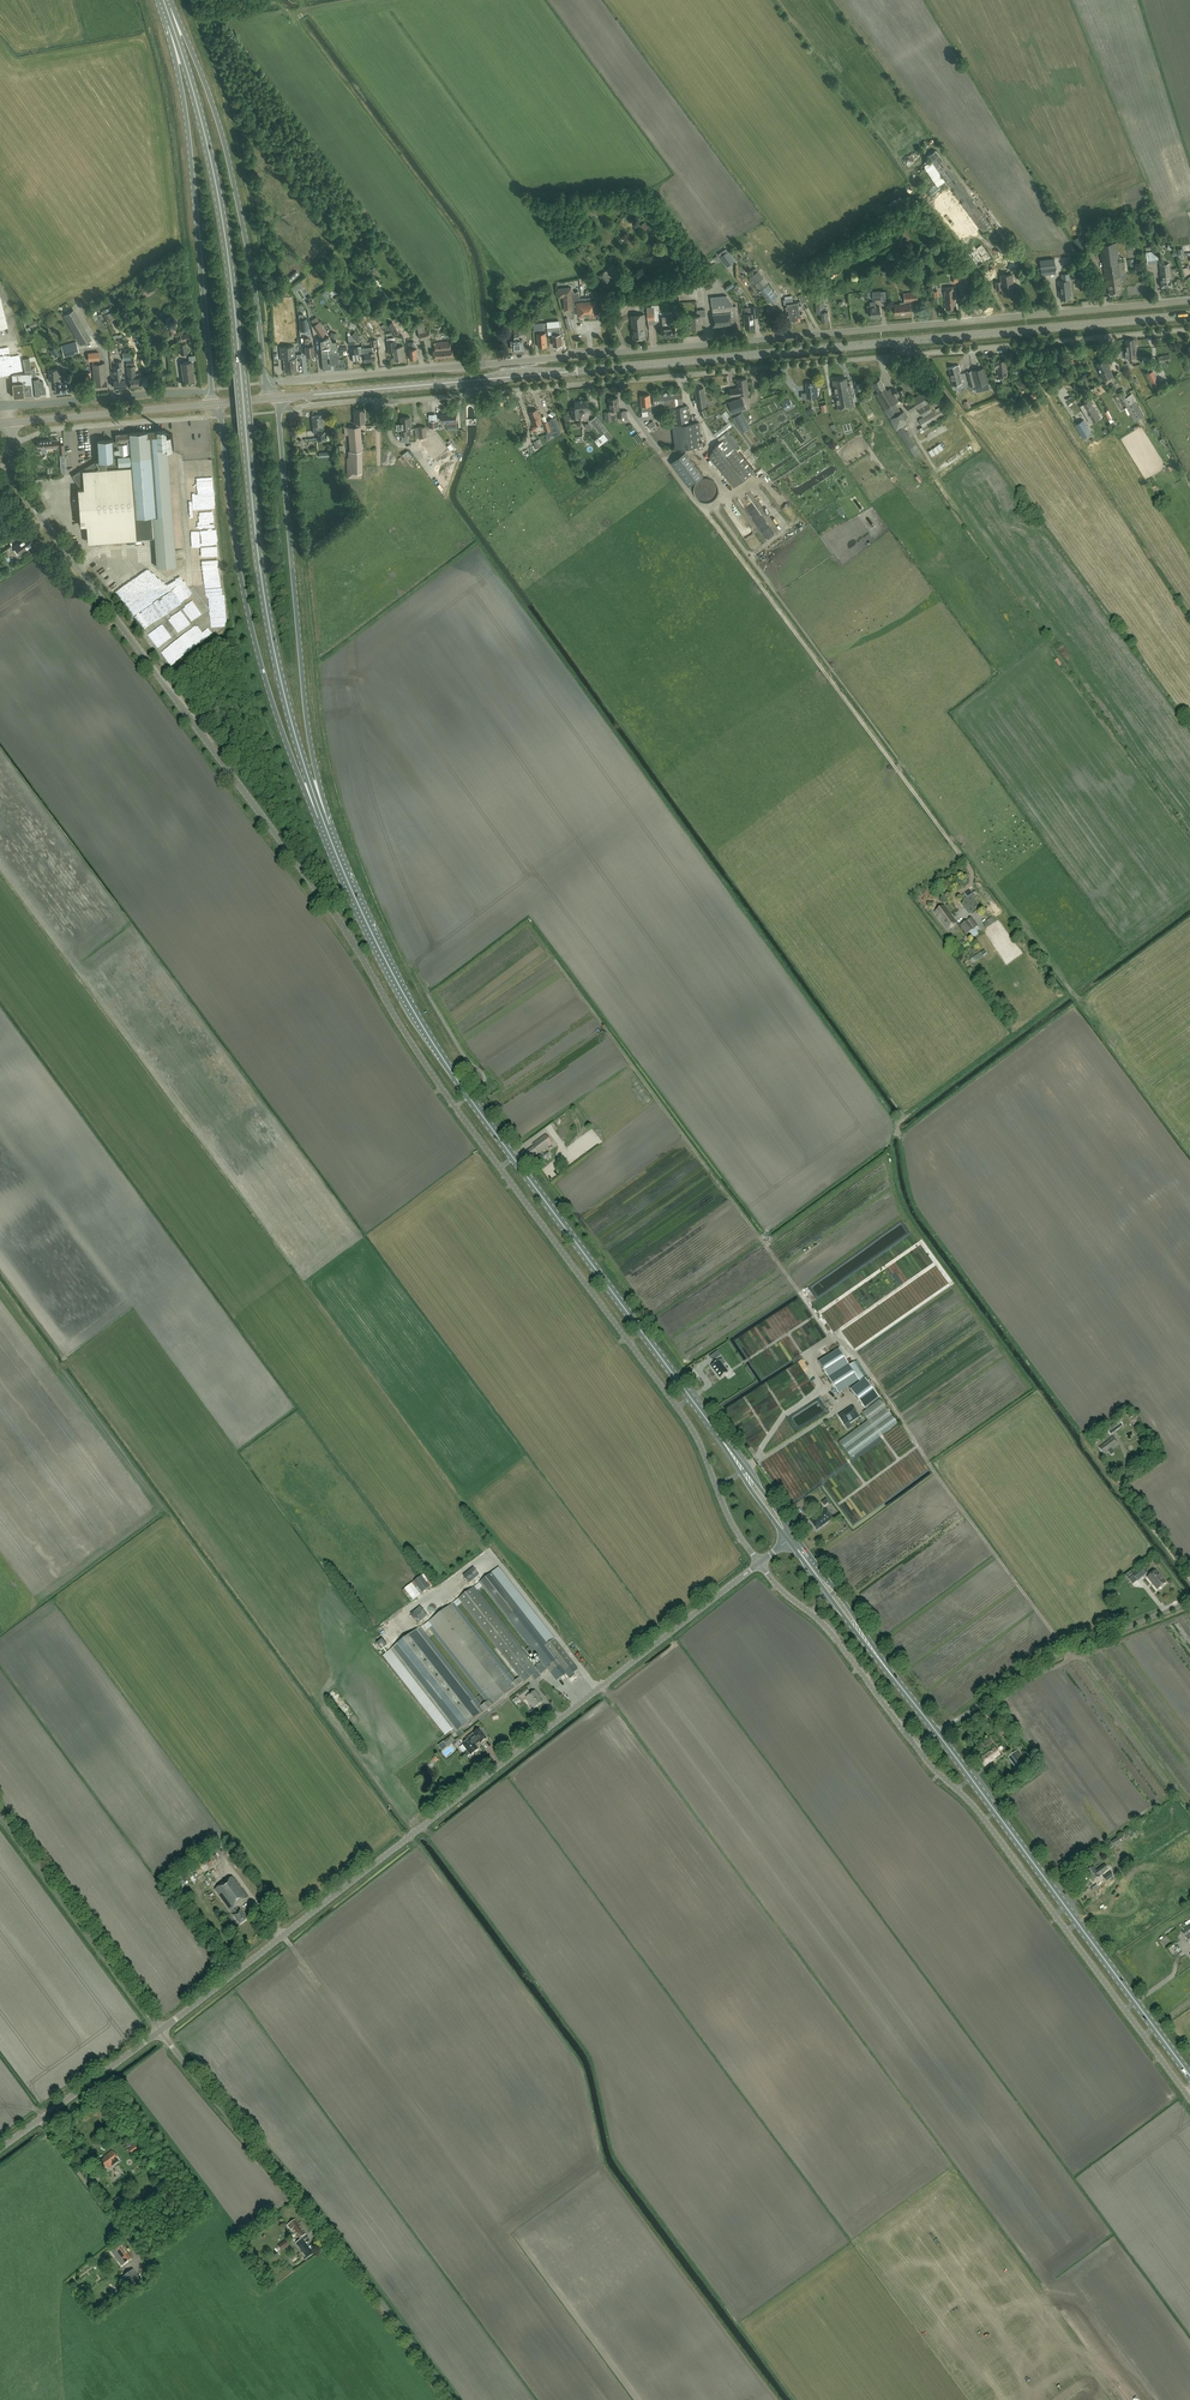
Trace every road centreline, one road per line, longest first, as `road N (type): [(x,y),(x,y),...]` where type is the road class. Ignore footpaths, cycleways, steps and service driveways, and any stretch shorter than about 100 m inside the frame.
road 1 (unclassified): [(759,1563),(727,1515),(697,1436),(457,1107),(265,817),(34,509),(13,446)]
road 2 (unclassified): [(265,383),(1189,302)]
road 3 (primary): [(325,825),(269,622),(223,221),(167,9)]
road 4 (unclassified): [(160,2031),(759,1563)]
road 5 (primary): [(716,1432),(414,1012),(325,825)]
road 6 (unclassified): [(279,412),(904,356)]
road 7 (secondary): [(306,396),(902,342)]
road 8 (track): [(640,423),(968,865),(970,884),(956,896)]
road 9 (unclassified): [(451,2399),(348,2256),(160,2031)]
road 10 (unclassified): [(1189,2098),(985,1820),(917,1748)]
road 11 (primary): [(220,404),(234,533),(259,656),(297,772),(325,825)]
road 12 (primary): [(1189,2075),(937,1733)]
road 13 (primary): [(325,825),(305,707),(279,412)]
road 14 (primary): [(265,383),(226,149),(191,48),(167,9)]
road 15 (primary): [(167,9),(189,141),(212,390)]
road 16 (track): [(897,769),(903,764),(713,504),(700,504)]
road 17 (secondary): [(902,342),(1189,316)]
road 18 (unclassified): [(904,356),(1189,330)]
road 19 (unclassified): [(937,1733),(1034,1667),(1189,1603)]
road 20 (unclassified): [(160,2031),(0,1814)]
road 21 (unclassified): [(917,1748),(826,1626),(759,1563)]
road 22 (unclassified): [(9,407),(212,390)]
road 23 (tertiary): [(11,423),(213,404)]
road 24 (unclassified): [(13,446),(56,429),(210,417)]
road 25 (unclassified): [(0,2150),(160,2031)]
road 26 (primary): [(788,1540),(893,1676)]
road 27 (primary): [(893,1676),(795,1535)]
road 28 (primary): [(795,1535),(716,1432)]
road 29 (primary): [(716,1432),(788,1540)]
road 30 (track): [(1085,450),(1017,346)]

